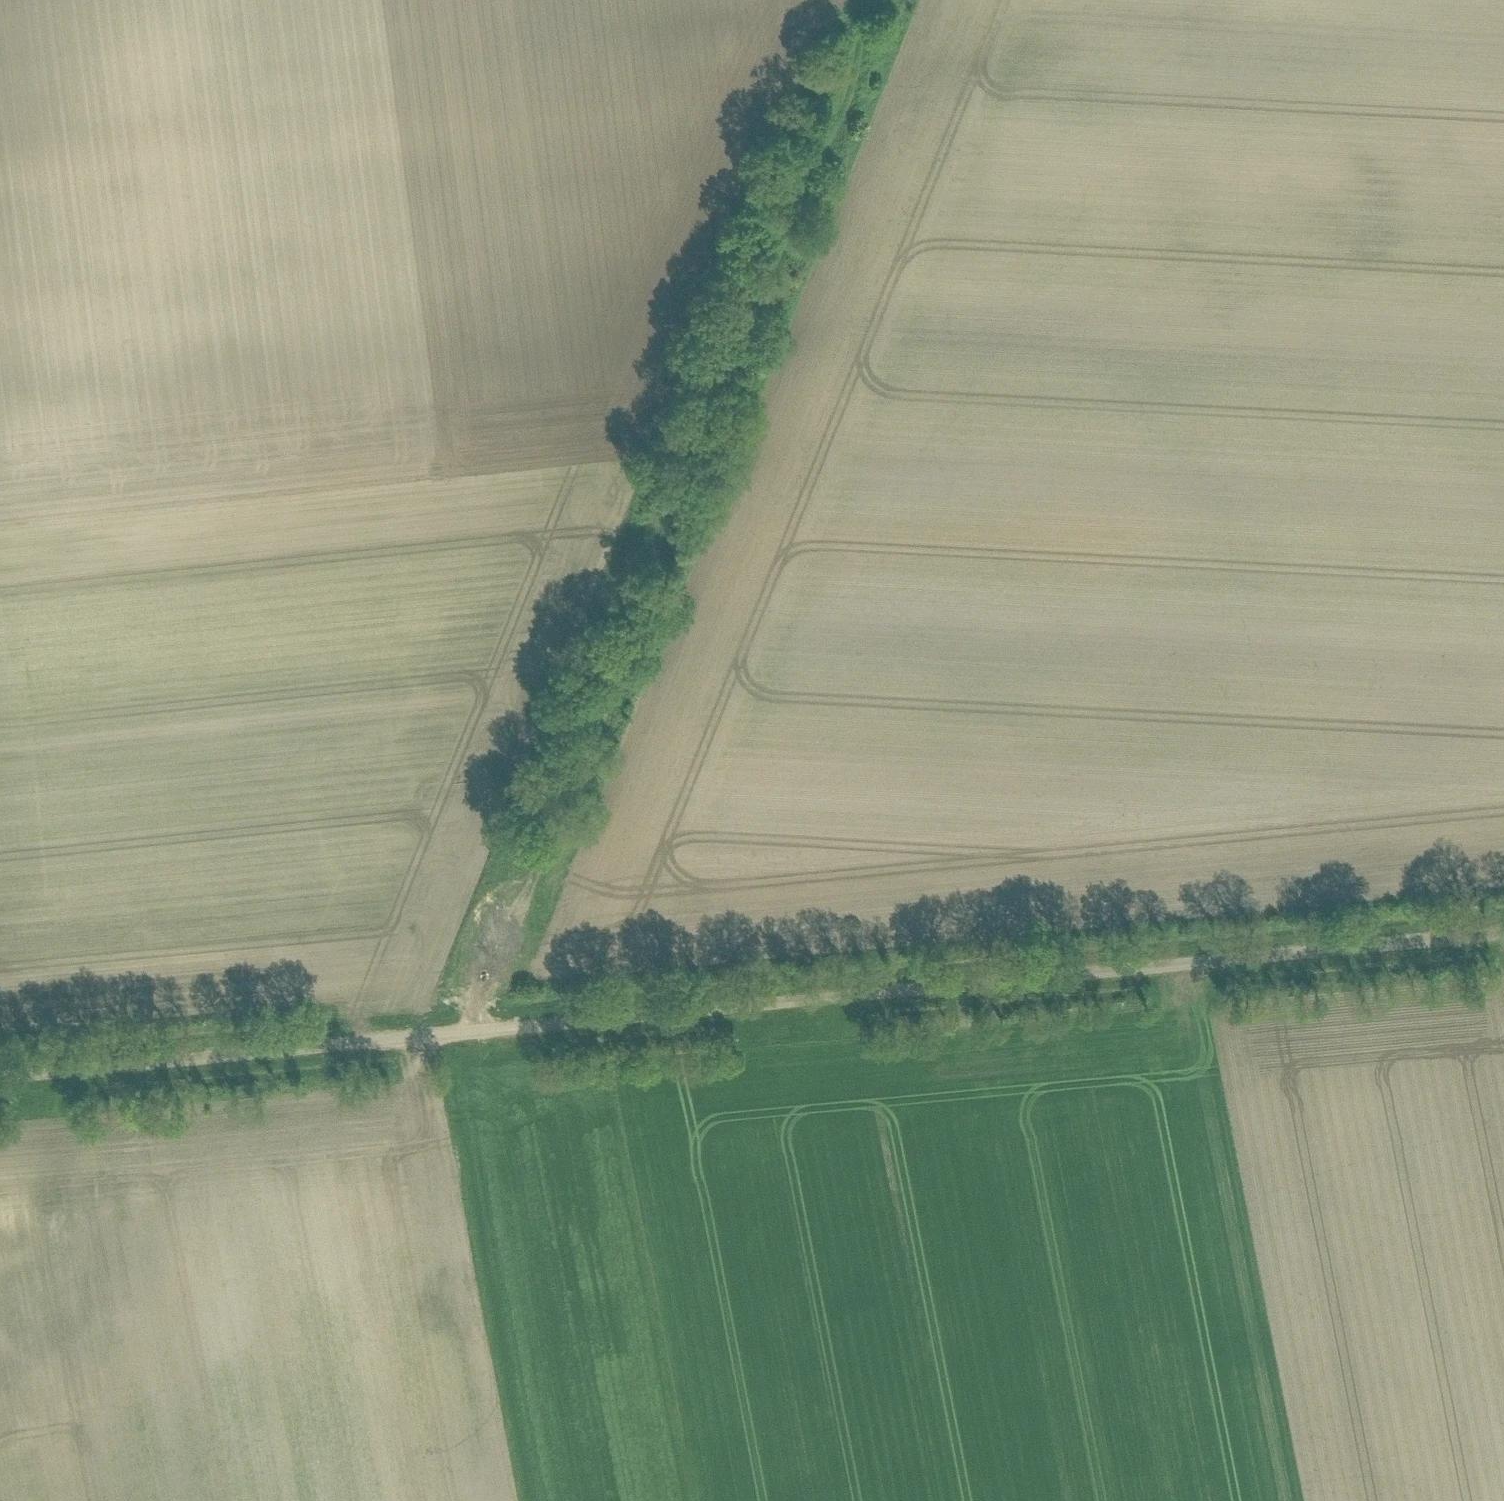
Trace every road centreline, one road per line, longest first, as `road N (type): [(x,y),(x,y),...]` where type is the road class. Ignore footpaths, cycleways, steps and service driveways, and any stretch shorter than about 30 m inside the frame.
road 1 (unclassified): [(0,1074),(1503,929)]
road 2 (track): [(479,1028),(484,979),(551,831),(880,0)]

